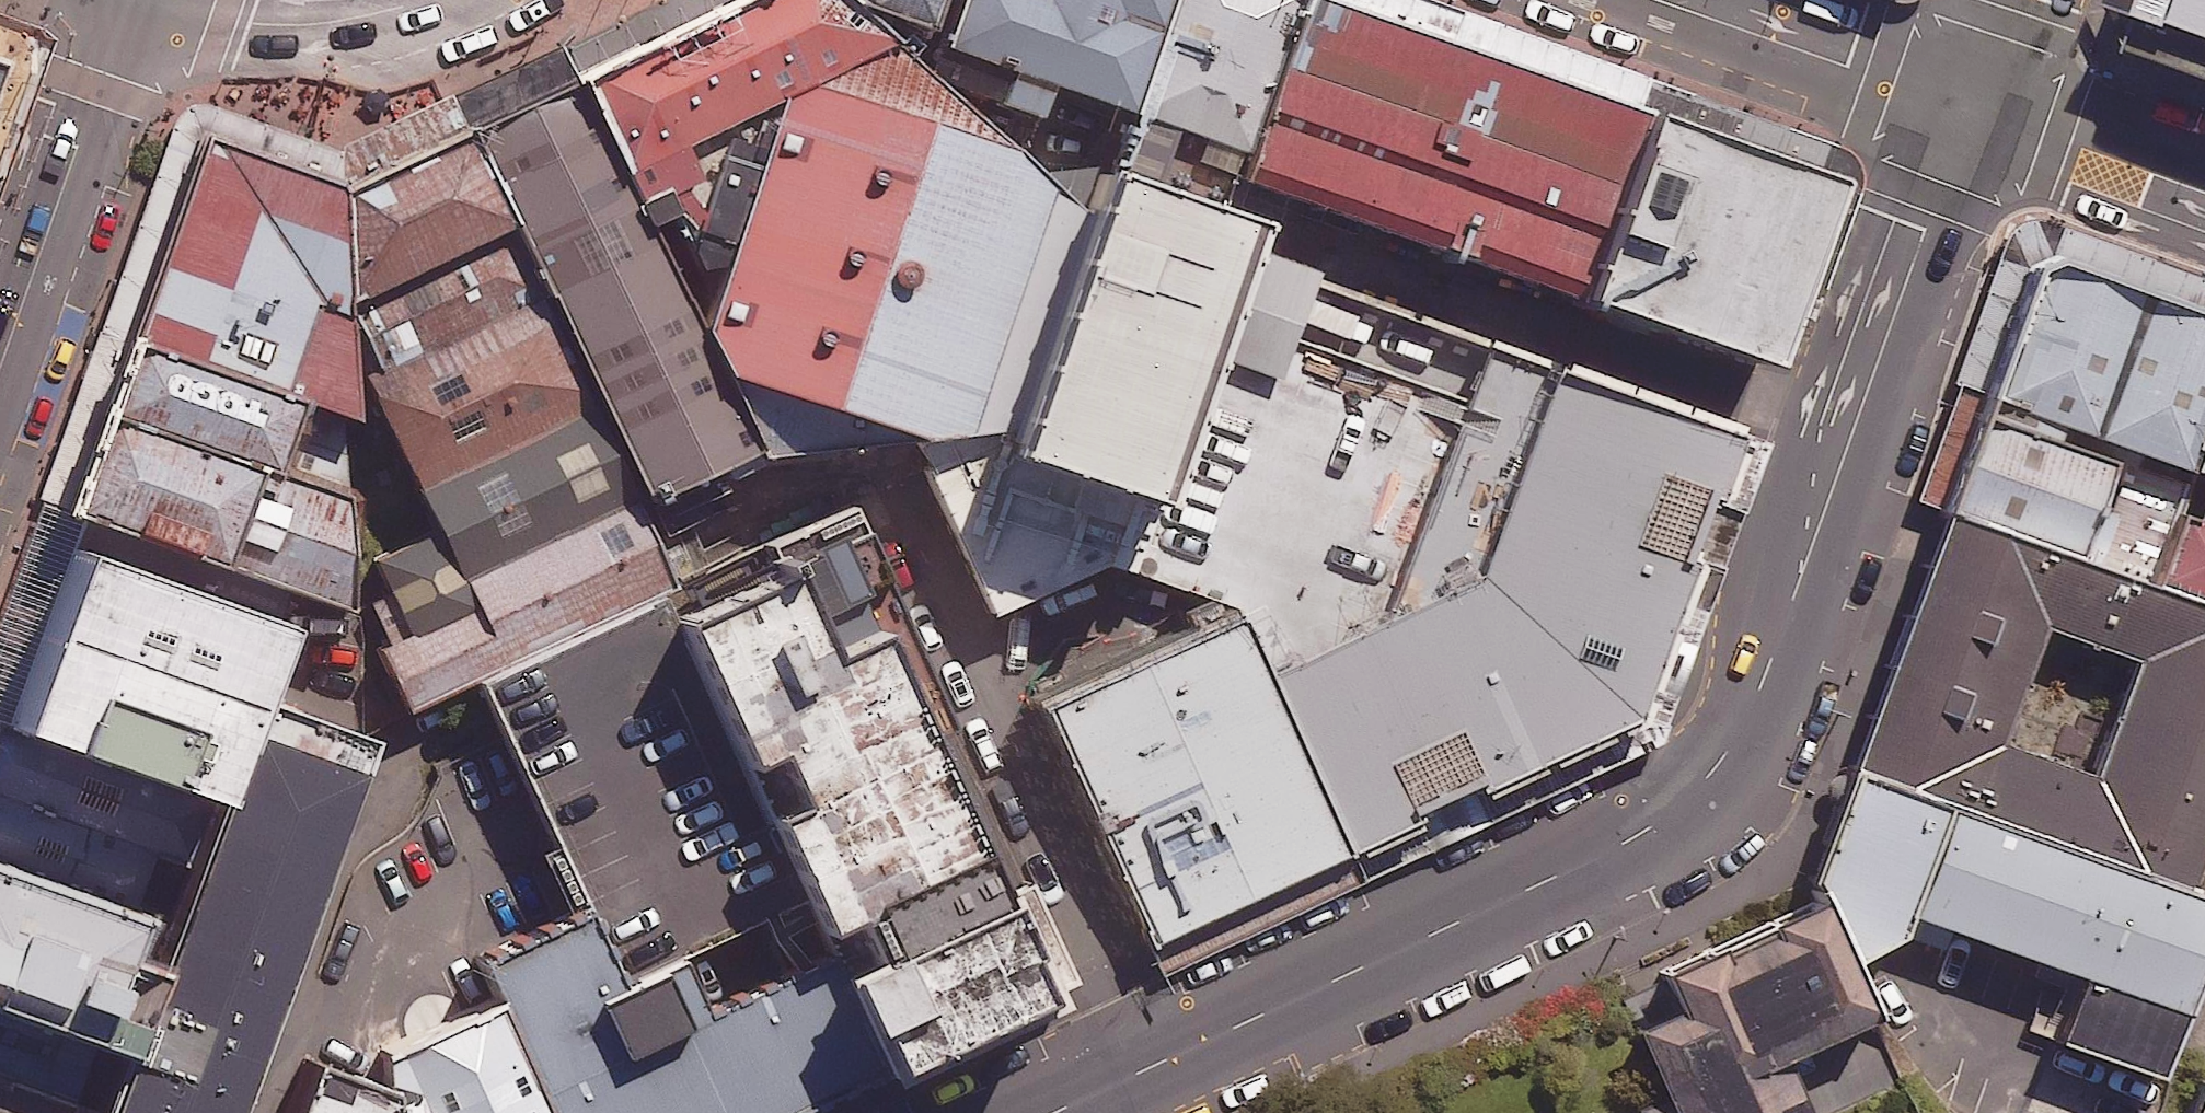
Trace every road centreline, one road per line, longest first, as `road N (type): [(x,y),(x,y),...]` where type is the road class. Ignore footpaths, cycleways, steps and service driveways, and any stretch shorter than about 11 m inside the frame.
road 1 (tertiary): [(1967,107),(1758,692),(1718,768),(1654,826),(1053,1112)]
road 2 (secondary): [(141,0),(0,384)]
road 3 (secondary): [(1658,0),(1967,107)]
road 4 (secondary): [(454,0),(377,17),(298,22),(159,0)]
road 5 (secondary): [(1967,107),(2204,195)]

